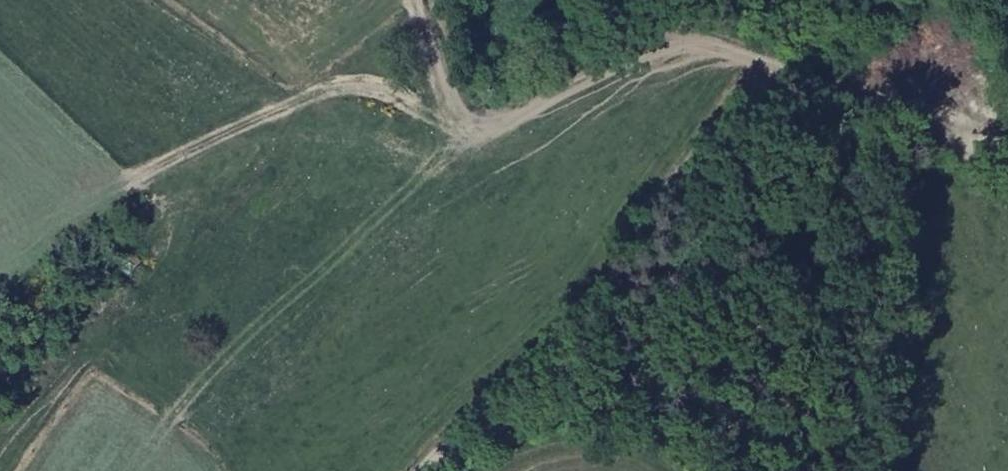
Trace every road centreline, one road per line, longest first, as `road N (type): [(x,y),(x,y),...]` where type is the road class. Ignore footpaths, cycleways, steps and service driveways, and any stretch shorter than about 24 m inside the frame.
road 1 (track): [(1007,107),(987,116),(881,118),(771,71),(414,470)]
road 2 (track): [(771,71),(707,48),(664,46),(583,78),(498,128),(453,132),(375,84),(336,88),(143,170)]

